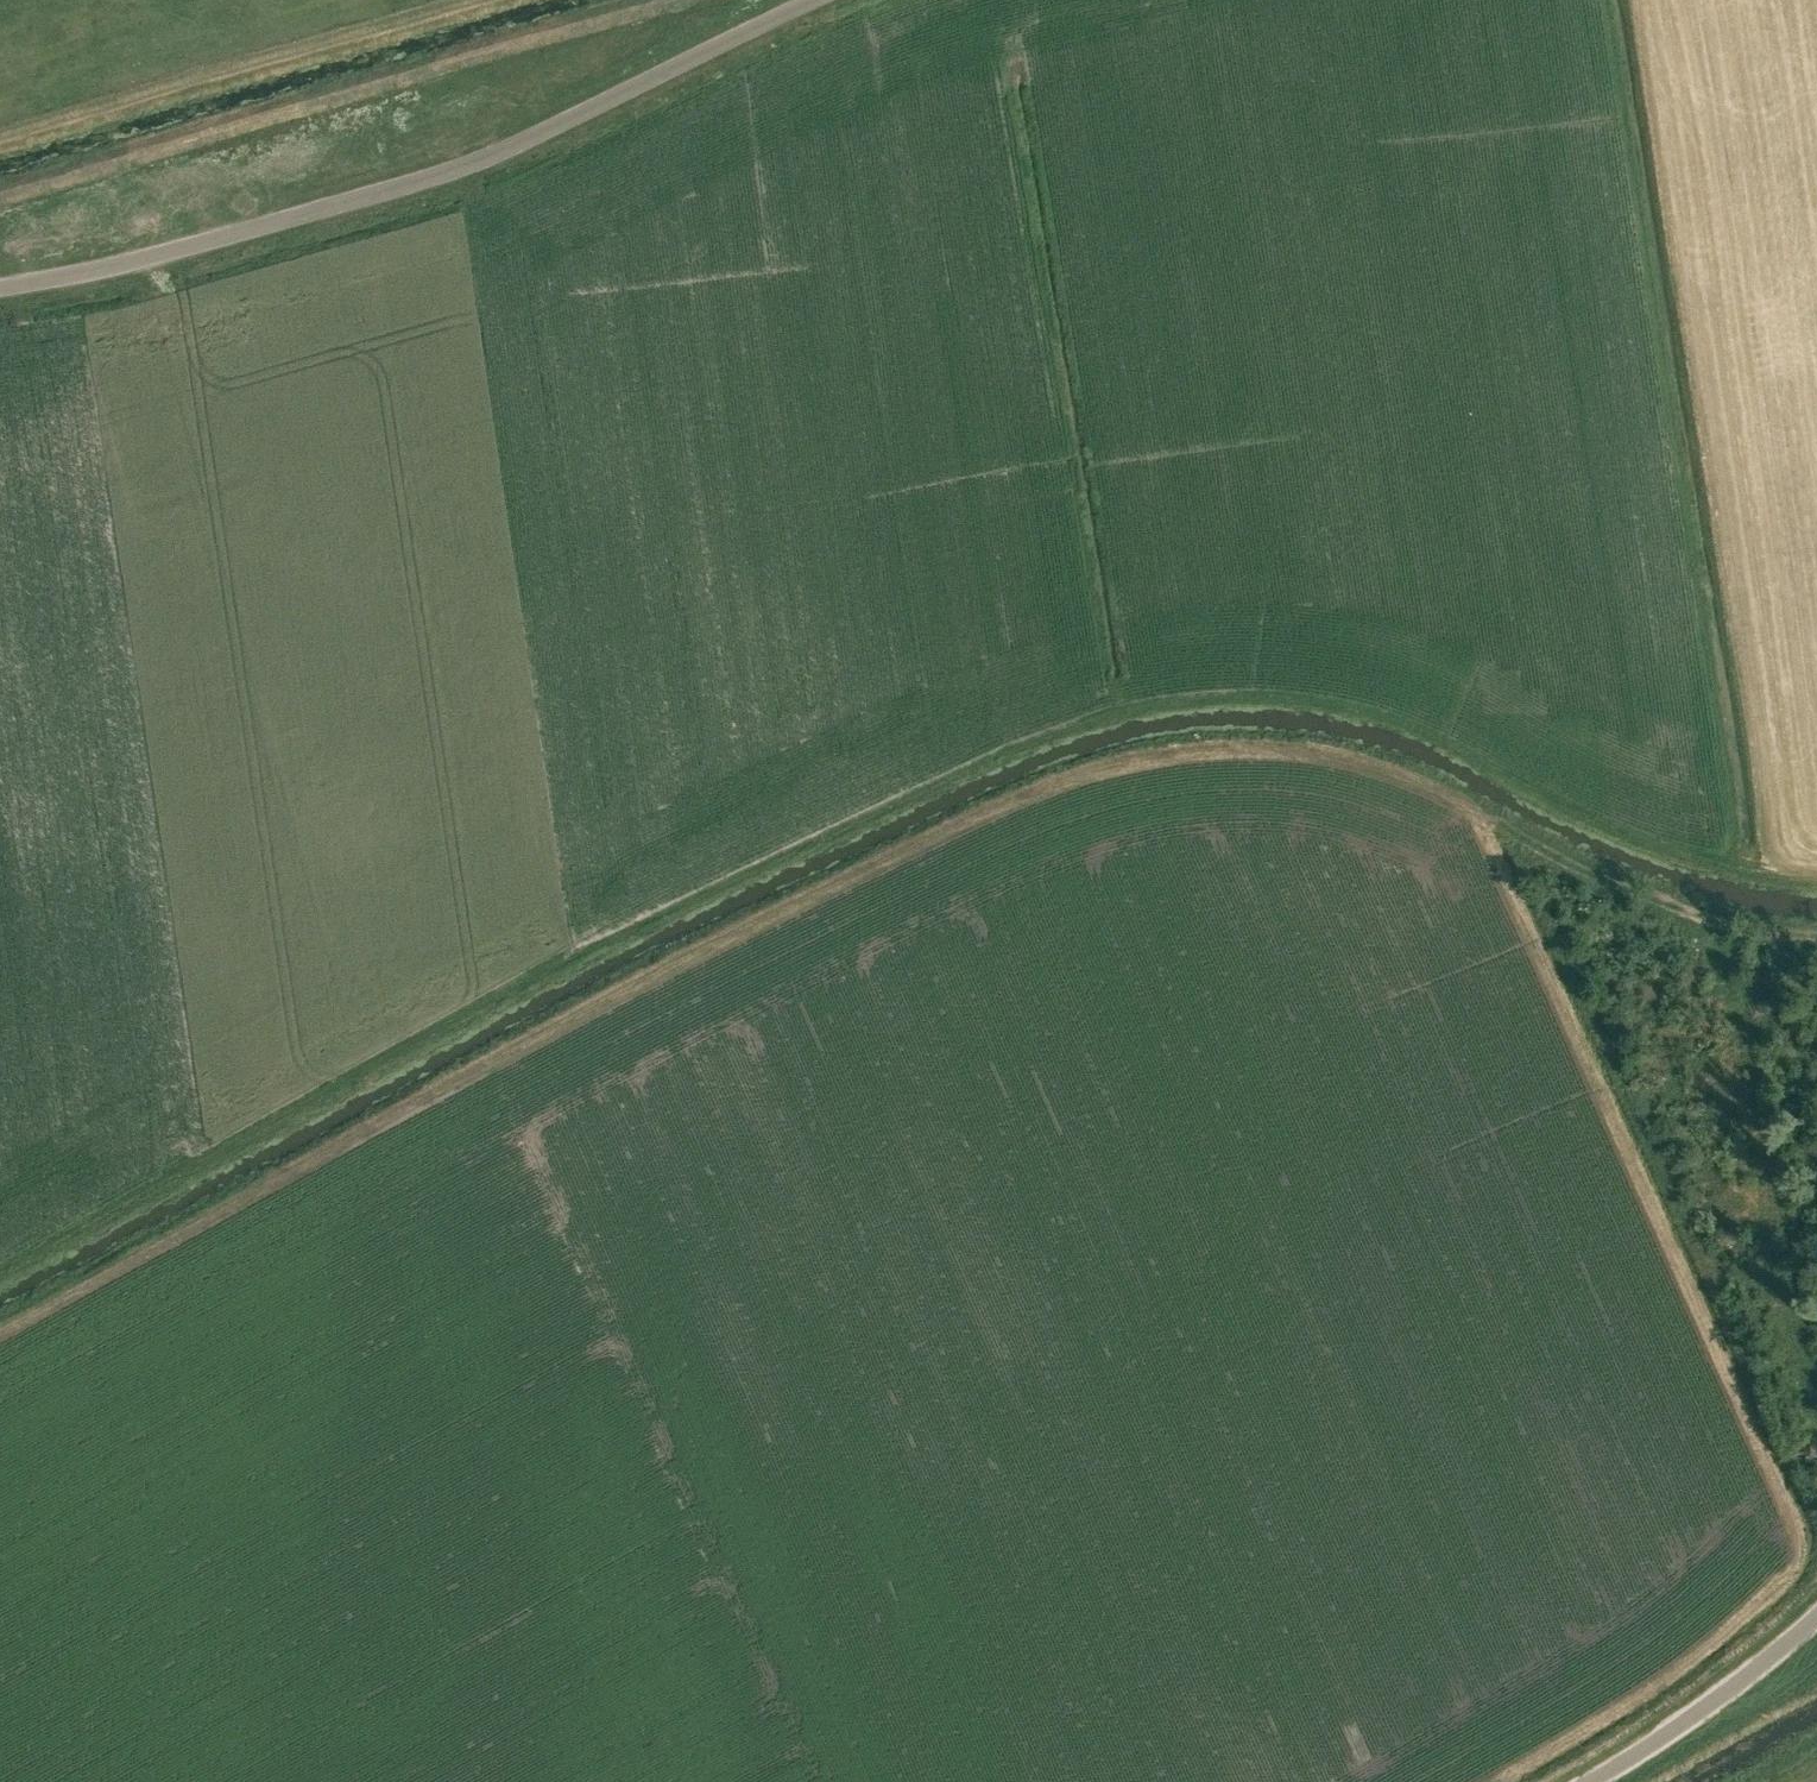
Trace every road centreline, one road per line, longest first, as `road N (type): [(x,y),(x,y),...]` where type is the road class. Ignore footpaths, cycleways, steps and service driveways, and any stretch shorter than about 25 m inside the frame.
road 1 (unclassified): [(815,0),(464,167),(170,252),(0,289)]
road 2 (unclassified): [(1586,1781),(1766,1661),(1816,1617)]

